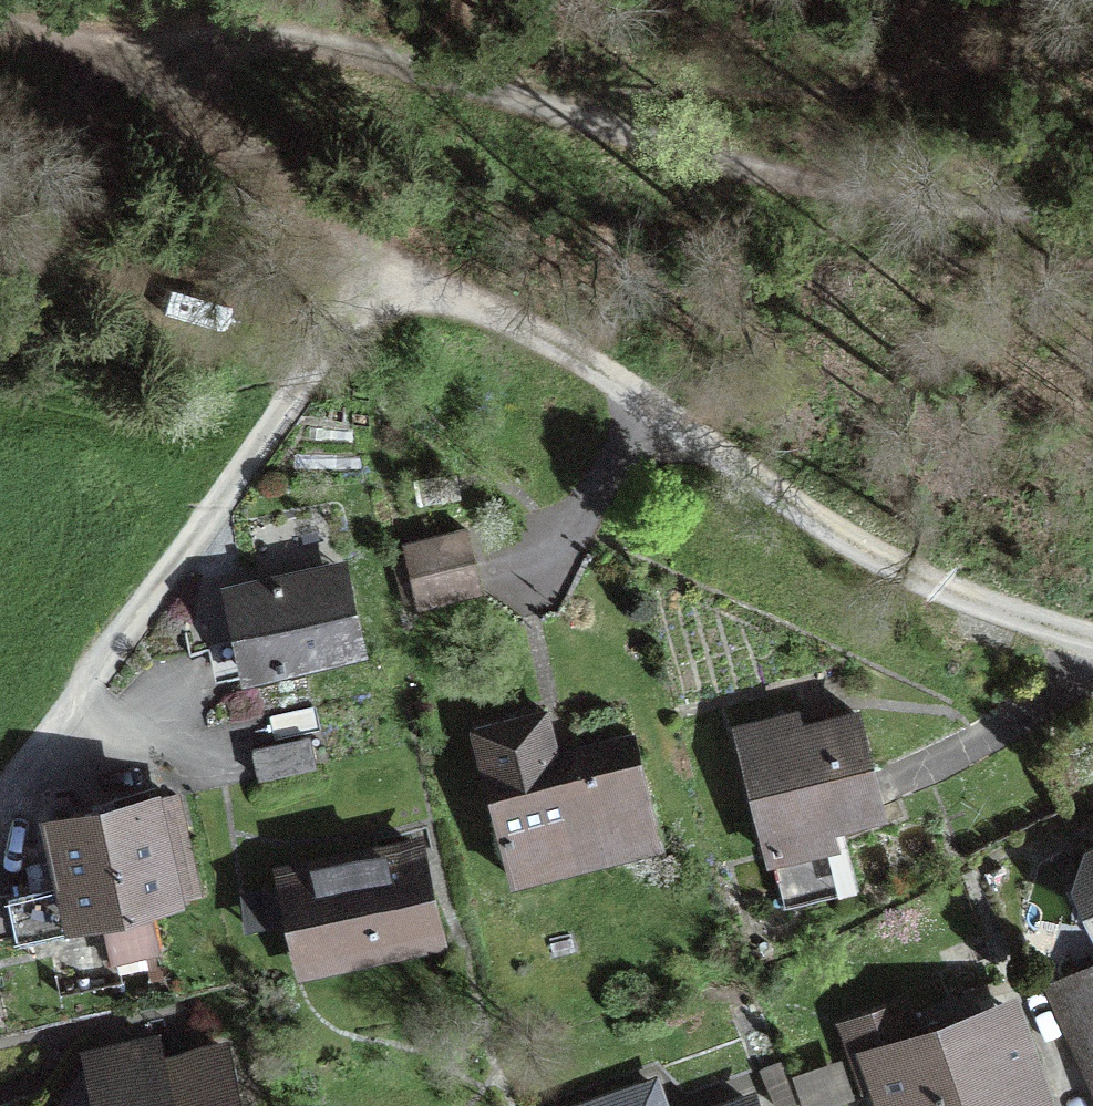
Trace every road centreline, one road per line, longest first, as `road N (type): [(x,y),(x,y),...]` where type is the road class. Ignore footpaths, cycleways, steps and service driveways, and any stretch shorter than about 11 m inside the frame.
road 1 (residential): [(1092,624),(391,268),(0,779)]
road 2 (track): [(1092,193),(1052,199),(750,172),(323,37),(0,23)]
road 3 (track): [(391,268),(135,56),(0,25)]

